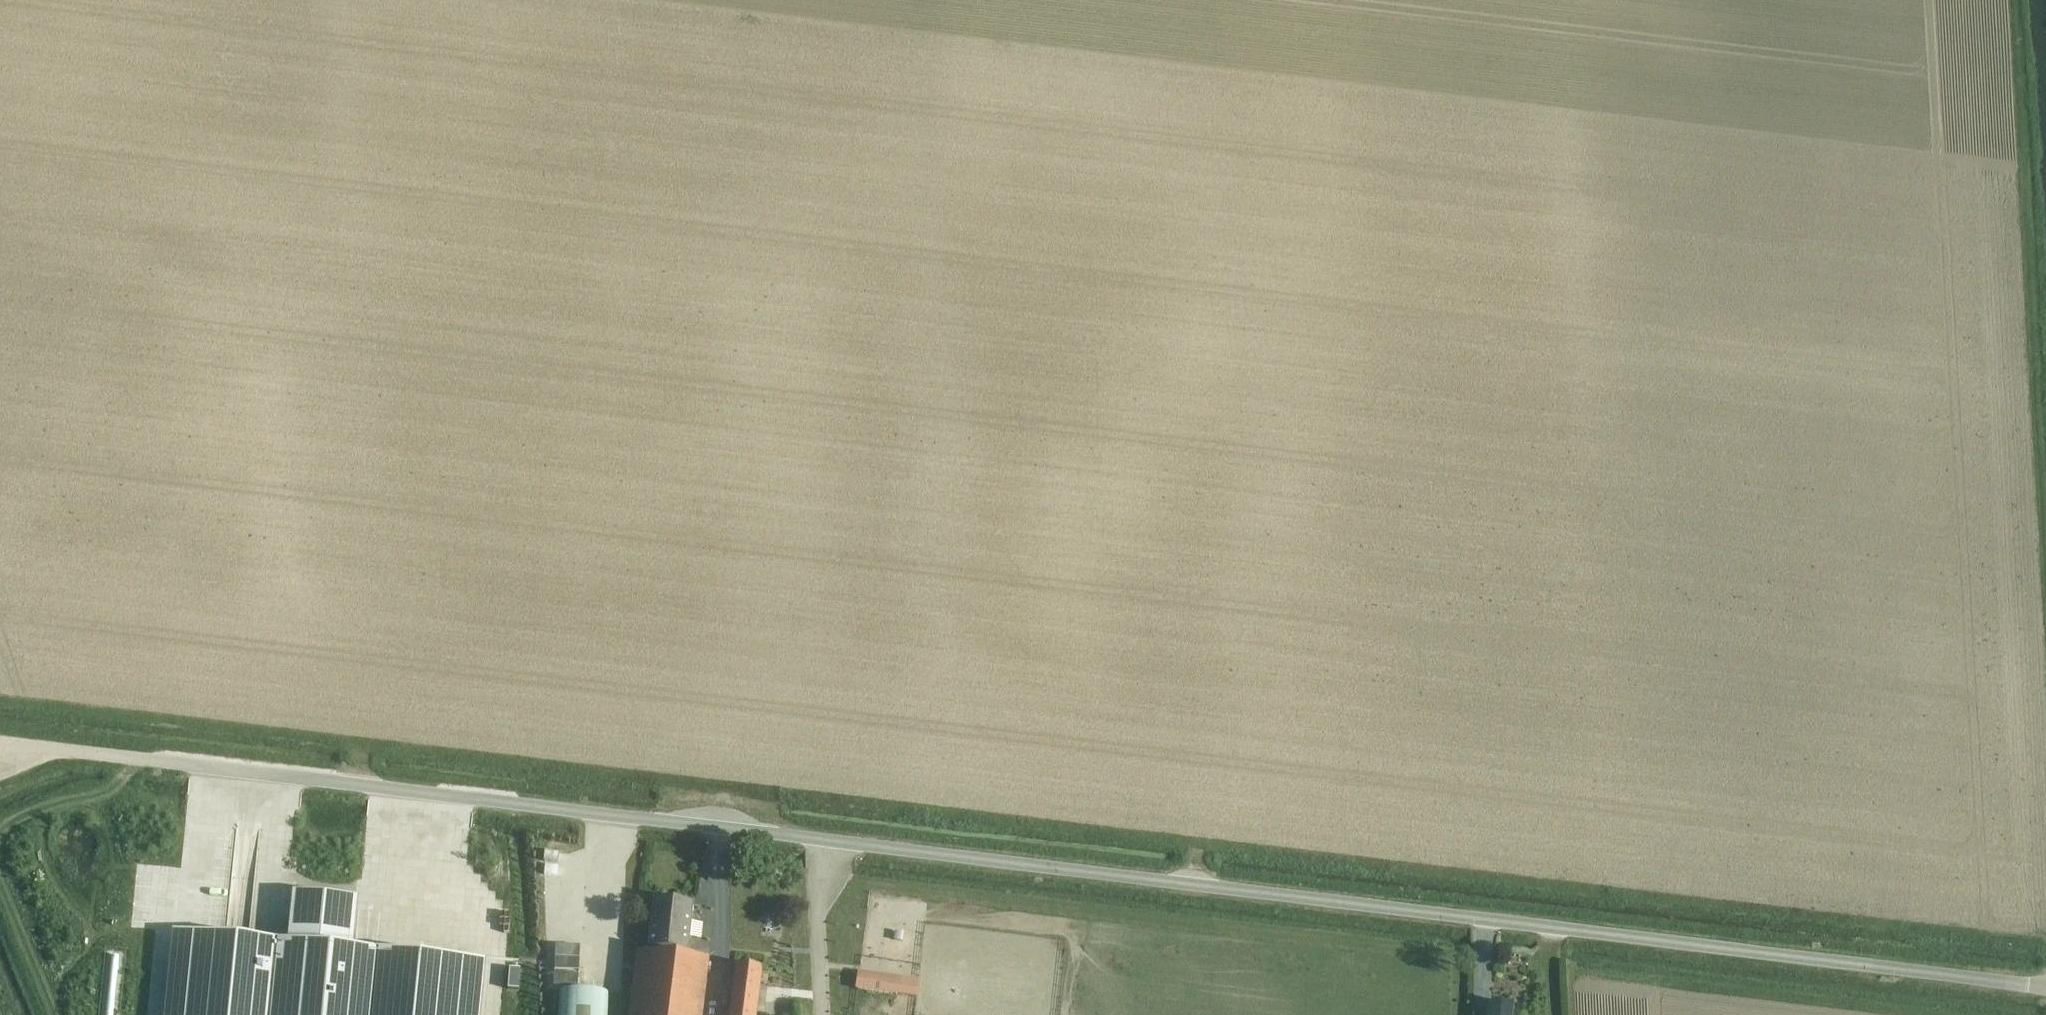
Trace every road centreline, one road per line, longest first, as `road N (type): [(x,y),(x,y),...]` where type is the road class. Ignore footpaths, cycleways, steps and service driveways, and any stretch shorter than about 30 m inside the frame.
road 1 (track): [(2045,988),(0,742)]

